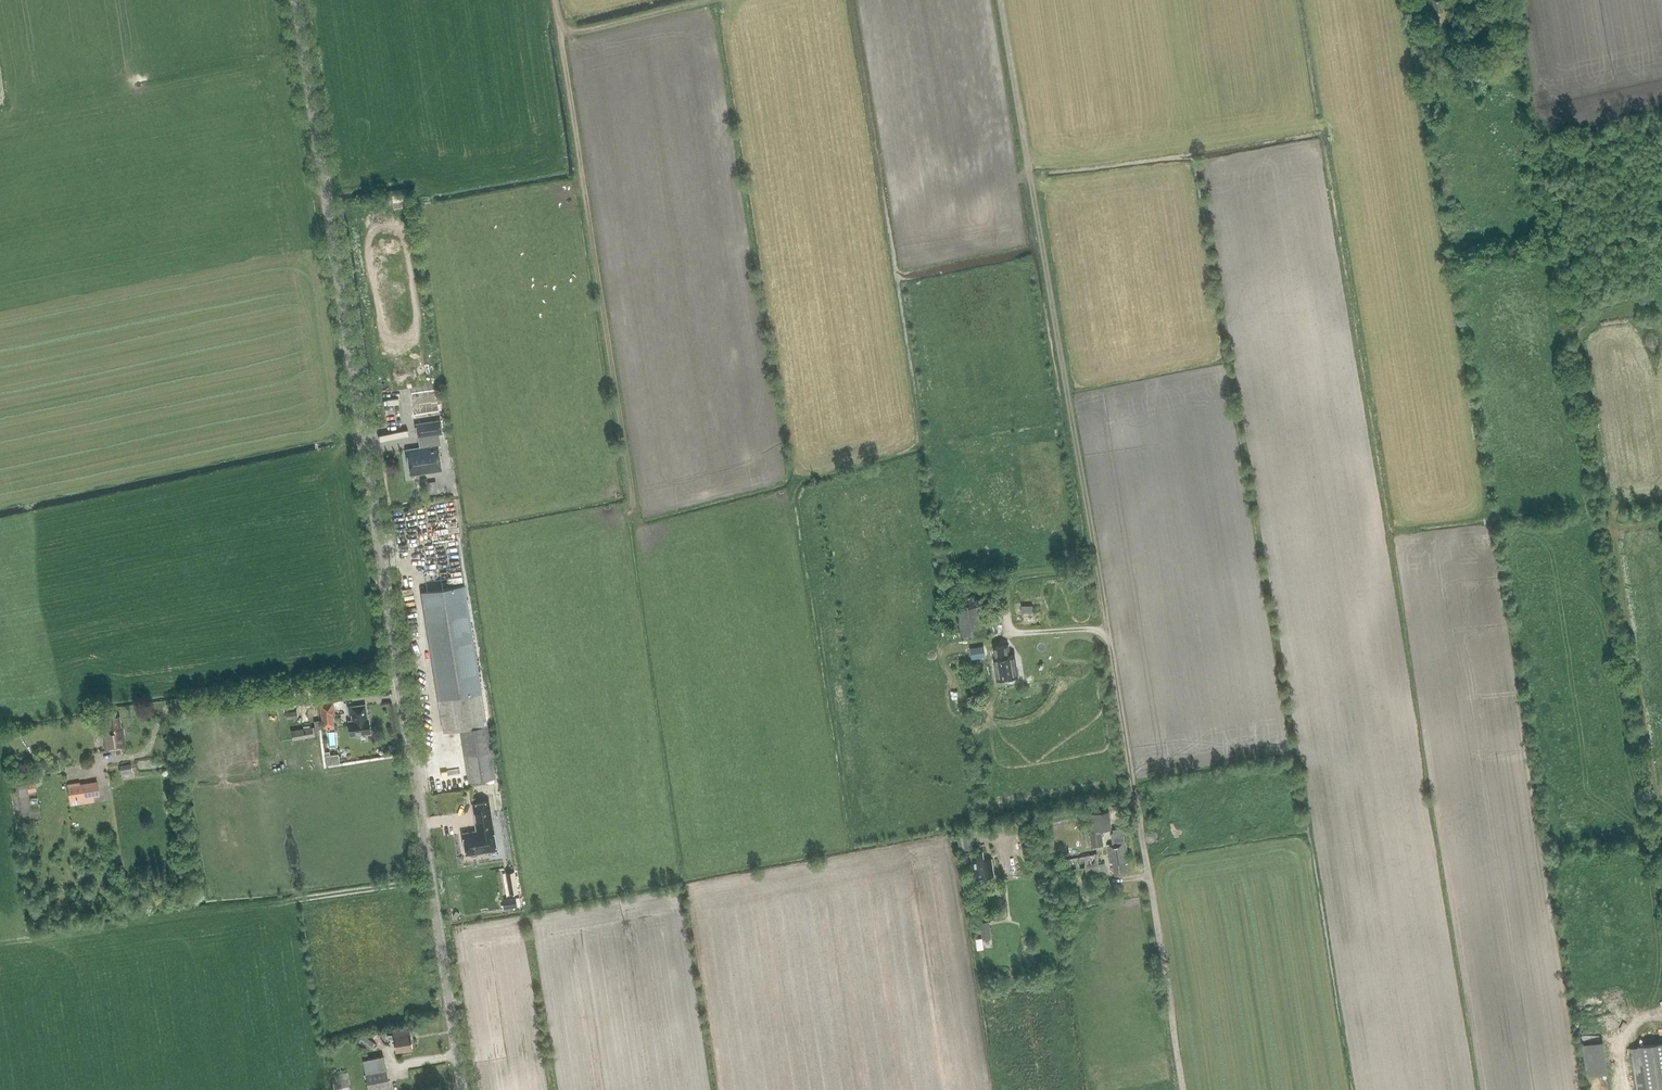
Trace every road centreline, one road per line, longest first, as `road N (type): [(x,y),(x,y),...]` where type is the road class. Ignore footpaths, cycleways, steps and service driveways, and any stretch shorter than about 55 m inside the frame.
road 1 (track): [(1184,1089),(1002,0)]
road 2 (tertiary): [(459,1089),(293,0)]
road 3 (track): [(630,504),(553,0)]
road 4 (track): [(31,942),(426,880)]

